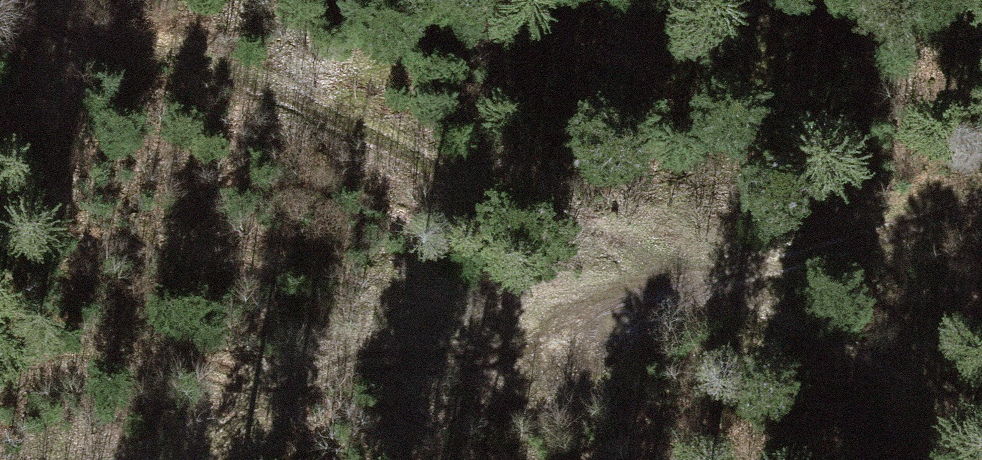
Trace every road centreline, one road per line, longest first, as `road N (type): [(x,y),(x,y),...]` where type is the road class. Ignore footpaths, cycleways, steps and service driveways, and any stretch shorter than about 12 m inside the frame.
road 1 (track): [(0,1),(258,83),(610,240),(679,287)]
road 2 (track): [(362,367),(531,361),(582,323),(679,287),(772,278),(981,210)]

